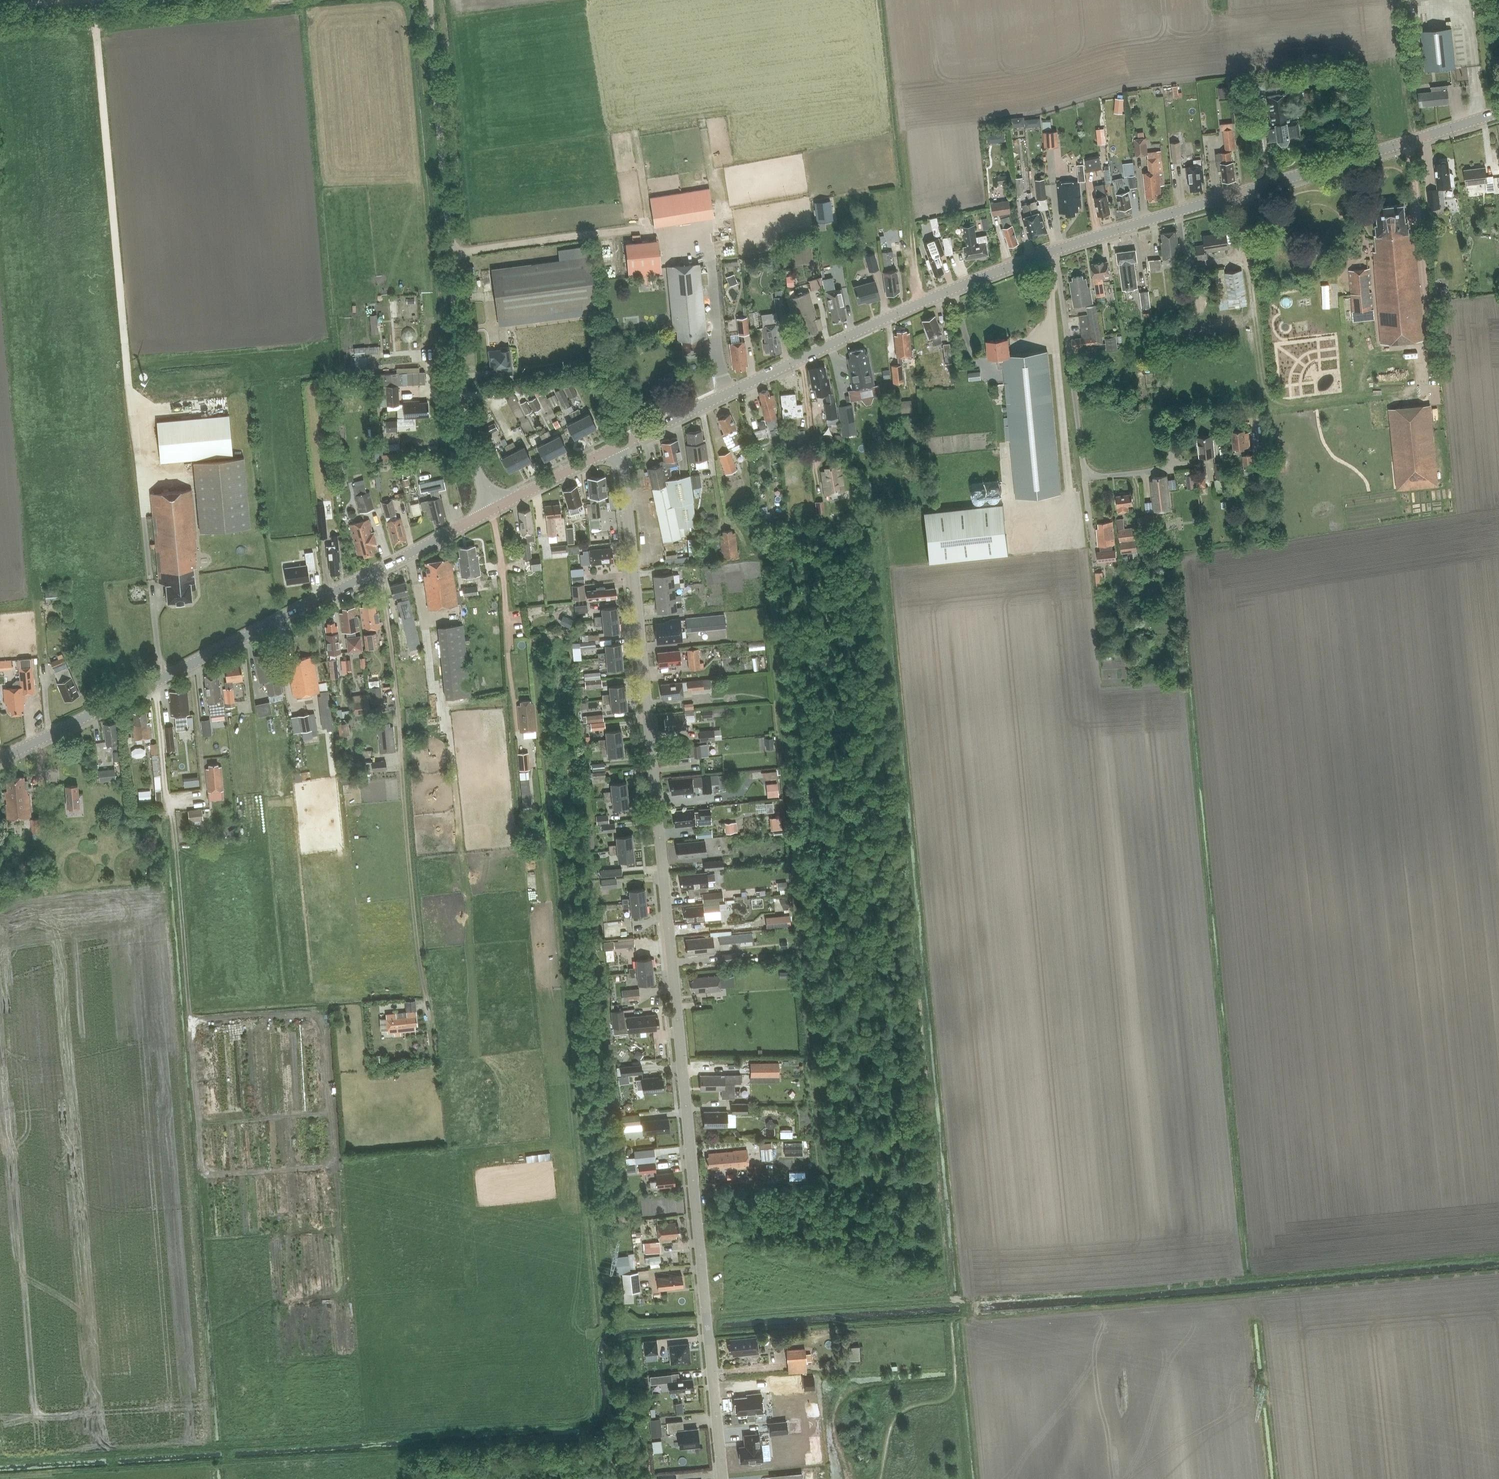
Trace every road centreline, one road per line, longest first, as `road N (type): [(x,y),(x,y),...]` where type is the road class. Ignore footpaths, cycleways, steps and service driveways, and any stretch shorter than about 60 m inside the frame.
road 1 (residential): [(722,1478),(616,449)]
road 2 (tertiary): [(1498,113),(972,282),(616,449)]
road 3 (track): [(153,685),(191,1014),(302,1013),(324,1029),(330,1163),(217,1175),(202,1165)]
road 4 (tertiary): [(0,760),(493,510)]
road 5 (unclassified): [(493,510),(467,451),(428,0)]
road 6 (track): [(493,510),(517,727)]
road 7 (track): [(202,1165),(191,1014)]
road 8 (unclassified): [(0,14),(142,0)]
road 9 (tertiary): [(493,510),(616,449)]

